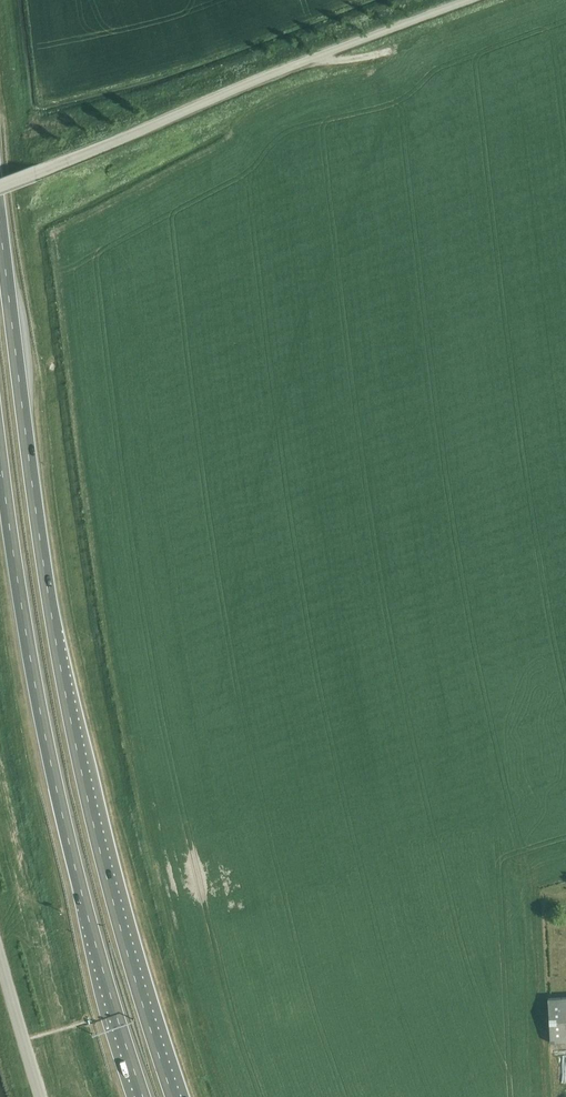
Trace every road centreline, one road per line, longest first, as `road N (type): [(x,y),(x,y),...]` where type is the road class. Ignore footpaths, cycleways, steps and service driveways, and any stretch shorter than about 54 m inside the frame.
road 1 (trunk): [(173,1096),(109,889),(55,636),(0,227)]
road 2 (trunk): [(0,454),(49,756),(143,1096)]
road 3 (unclassified): [(0,186),(465,0)]
road 4 (unclassified): [(42,1096),(0,951)]

